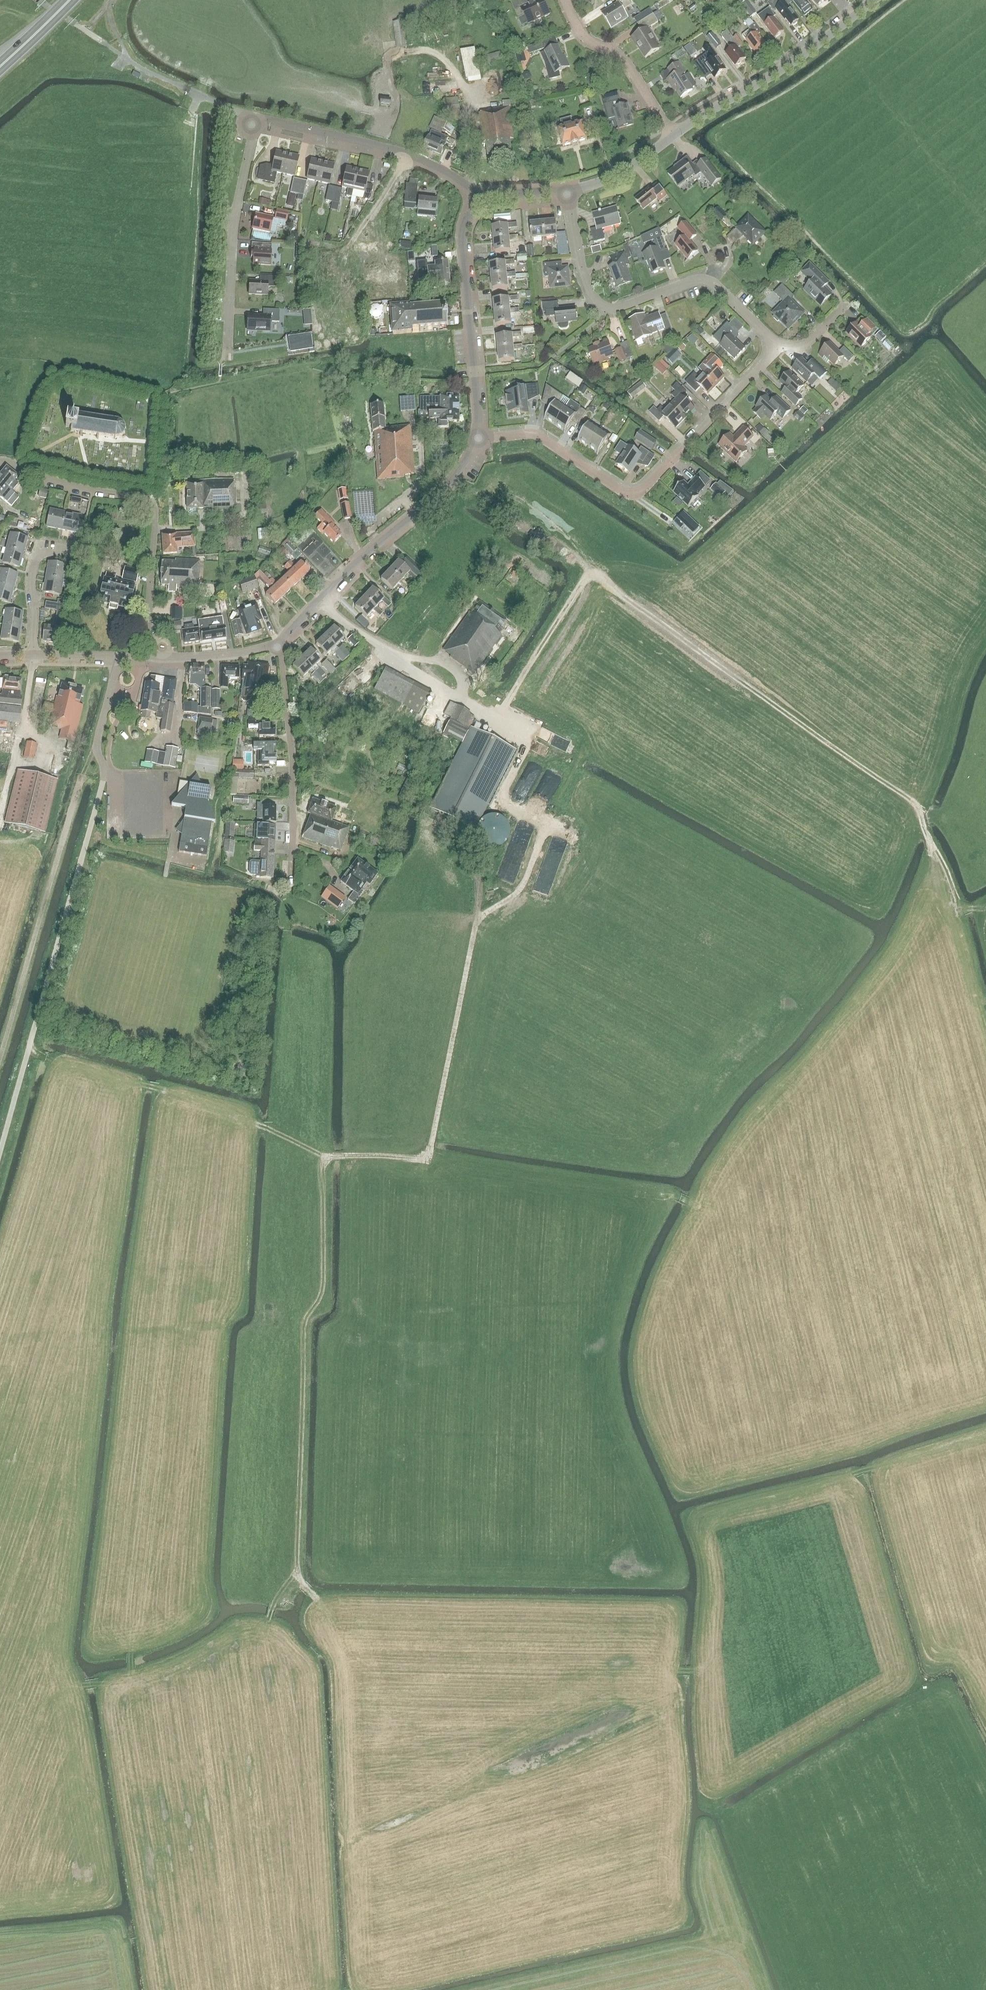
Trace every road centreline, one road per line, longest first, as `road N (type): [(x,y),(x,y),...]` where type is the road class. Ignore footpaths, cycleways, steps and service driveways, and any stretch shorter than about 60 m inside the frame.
road 1 (track): [(495,721),(589,571),(916,805),(958,907)]
road 2 (track): [(546,826),(524,880),(477,919),(426,1159),(326,1157),(262,1127)]
road 3 (track): [(326,1157),(323,1283),(304,1328),(297,1558),(303,1585),(322,1605)]
road 4 (unclassified): [(0,1151),(106,770)]
road 5 (residential): [(478,438),(536,434),(621,490),(639,492),(776,346)]
road 6 (track): [(96,749),(0,1061)]
road 7 (residential): [(776,346),(705,280),(619,308),(598,302),(583,270),(567,190)]
road 8 (residential): [(145,657),(150,499),(0,462)]
road 9 (tertiary): [(277,643),(444,488),(478,438)]
road 10 (residential): [(291,887),(293,772),(277,643)]
road 11 (tertiary): [(673,136),(875,0)]
road 12 (tertiary): [(478,438),(463,237),(479,200)]
road 13 (residential): [(228,347),(234,227),(257,117)]
road 14 (residential): [(411,154),(362,245),(351,291),(356,326)]
road 15 (residential): [(673,136),(631,68),(584,35),(565,0)]
road 16 (track): [(589,571),(452,480)]
road 17 (residential): [(411,154),(257,117)]
road 18 (track): [(257,117),(126,57)]
road 19 (residential): [(33,654),(39,552),(73,558)]
road 20 (residential): [(145,657),(277,643)]
road 21 (tertiary): [(567,190),(613,176),(673,136)]

